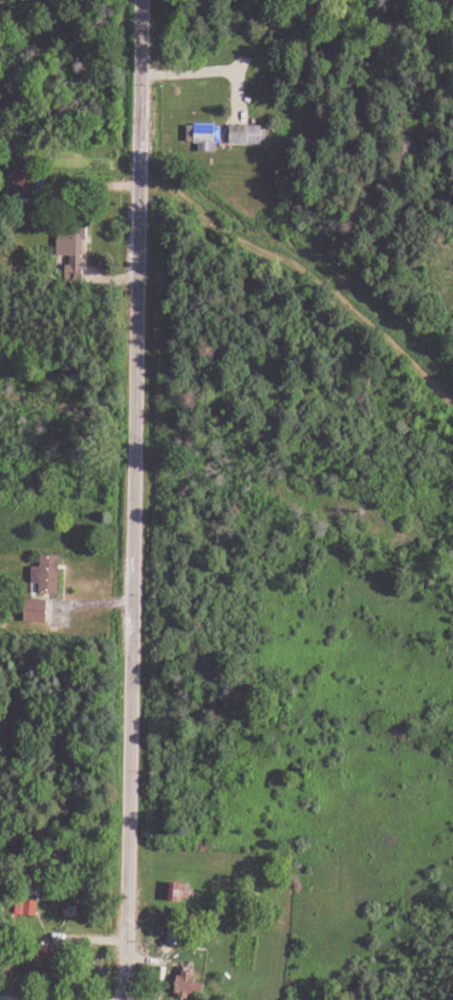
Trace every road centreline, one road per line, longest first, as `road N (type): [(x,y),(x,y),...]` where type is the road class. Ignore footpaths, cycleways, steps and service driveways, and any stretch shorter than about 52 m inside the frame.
road 1 (residential): [(128,999),(143,0)]
road 2 (track): [(141,171),(249,249),(308,276),(452,406)]

